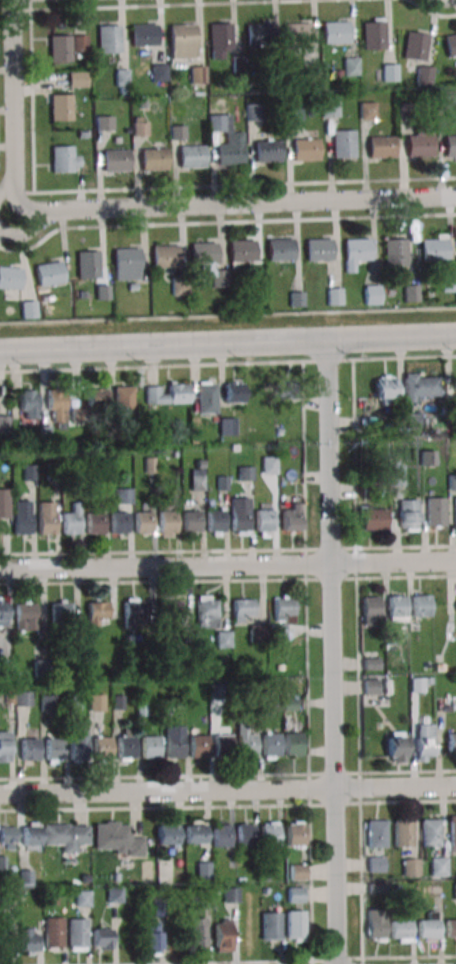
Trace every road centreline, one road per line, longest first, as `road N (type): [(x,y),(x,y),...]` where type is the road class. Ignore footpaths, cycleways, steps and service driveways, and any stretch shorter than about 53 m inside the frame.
road 1 (residential): [(338,963),(327,341)]
road 2 (tertiary): [(0,351),(455,336)]
road 3 (residential): [(0,793),(455,786)]
road 4 (residential): [(0,566),(455,561)]
road 5 (residential): [(21,207),(38,213),(455,196)]
road 6 (residential): [(21,207),(12,187),(12,0)]

